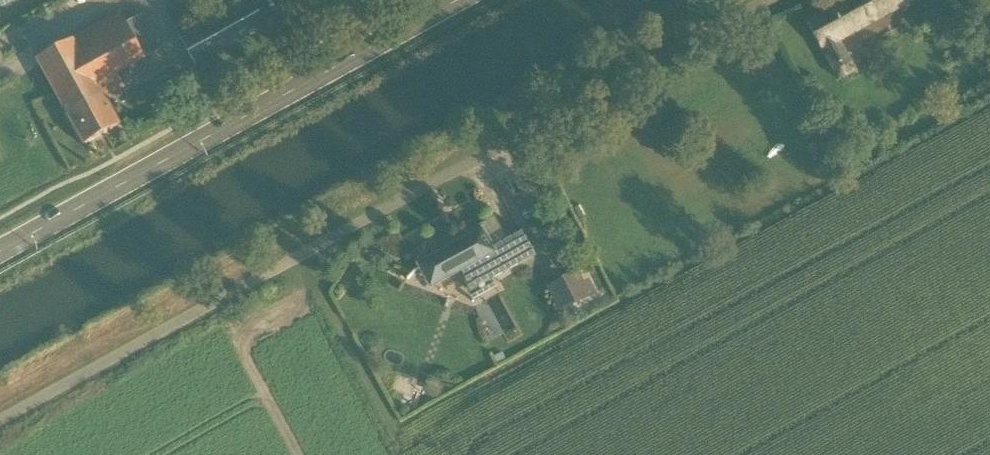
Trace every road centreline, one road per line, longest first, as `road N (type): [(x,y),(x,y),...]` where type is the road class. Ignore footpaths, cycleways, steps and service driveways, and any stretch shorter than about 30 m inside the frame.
road 1 (unclassified): [(0,420),(766,0)]
road 2 (primary): [(0,250),(462,0)]

